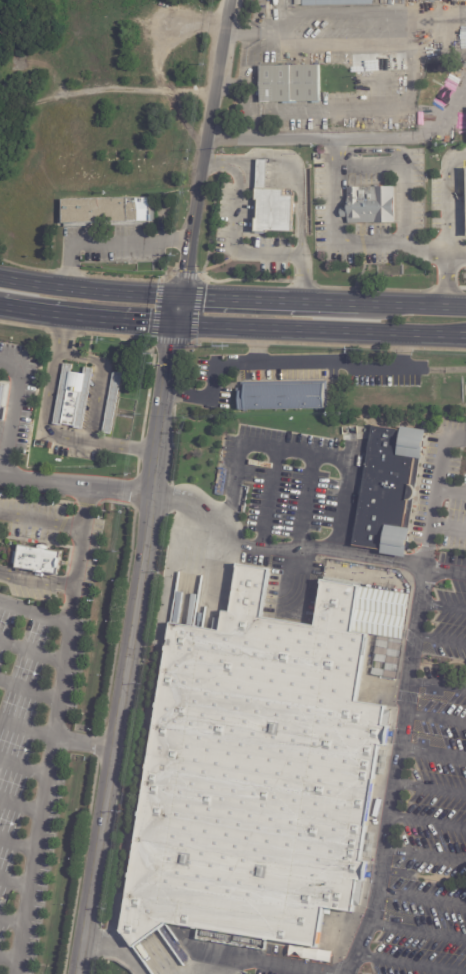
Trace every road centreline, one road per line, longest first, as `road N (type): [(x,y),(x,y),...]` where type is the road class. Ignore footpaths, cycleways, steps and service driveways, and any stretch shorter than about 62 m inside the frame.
road 1 (residential): [(80,973),(164,449),(176,323)]
road 2 (residential): [(222,0),(178,297)]
road 3 (primary): [(176,323),(465,335)]
road 4 (primary): [(178,297),(0,278)]
road 5 (primary): [(465,308),(295,301)]
road 6 (primary): [(50,314),(176,323)]

